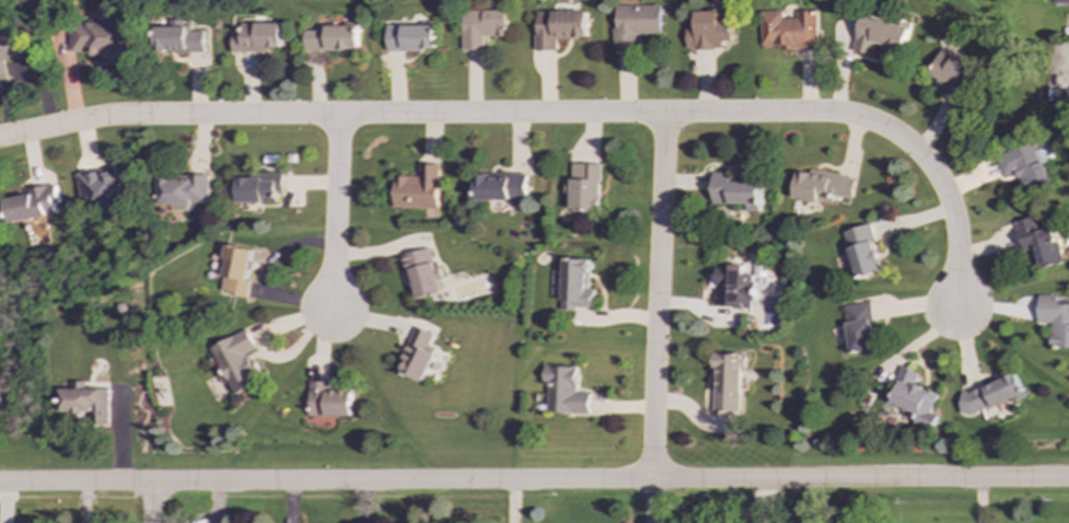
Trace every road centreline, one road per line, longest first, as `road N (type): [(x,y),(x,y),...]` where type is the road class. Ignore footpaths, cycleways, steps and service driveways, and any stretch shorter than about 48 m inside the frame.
road 1 (residential): [(0,139),(116,116),(859,118),(911,146),(942,183),(957,231),(957,303)]
road 2 (residential): [(1068,480),(0,483)]
road 3 (residential): [(664,114),(652,522)]
road 4 (residential): [(337,116),(332,304)]

